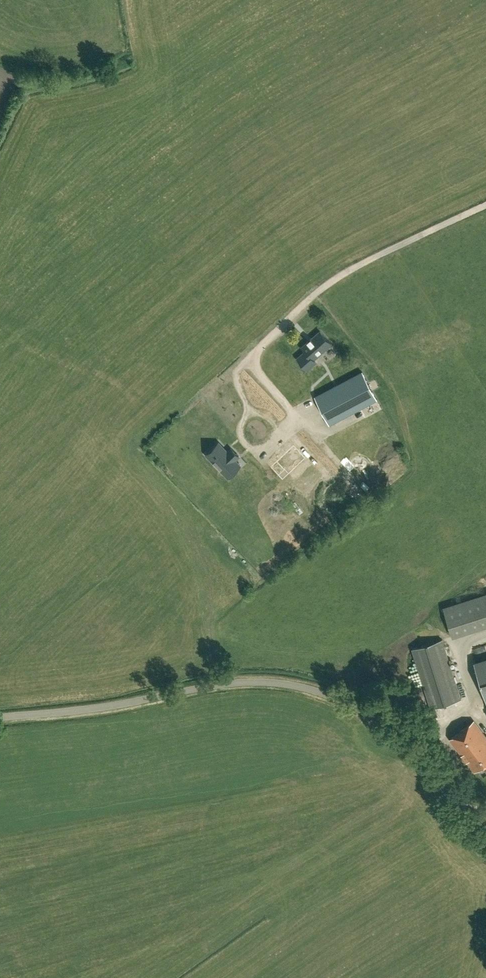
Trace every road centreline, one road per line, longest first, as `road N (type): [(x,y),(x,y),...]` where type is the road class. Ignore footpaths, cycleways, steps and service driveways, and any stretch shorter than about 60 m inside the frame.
road 1 (unclassified): [(0,717),(221,685),(291,684),(380,723),(485,825)]
road 2 (track): [(485,207),(340,278),(294,314),(281,343),(283,394),(293,418)]

